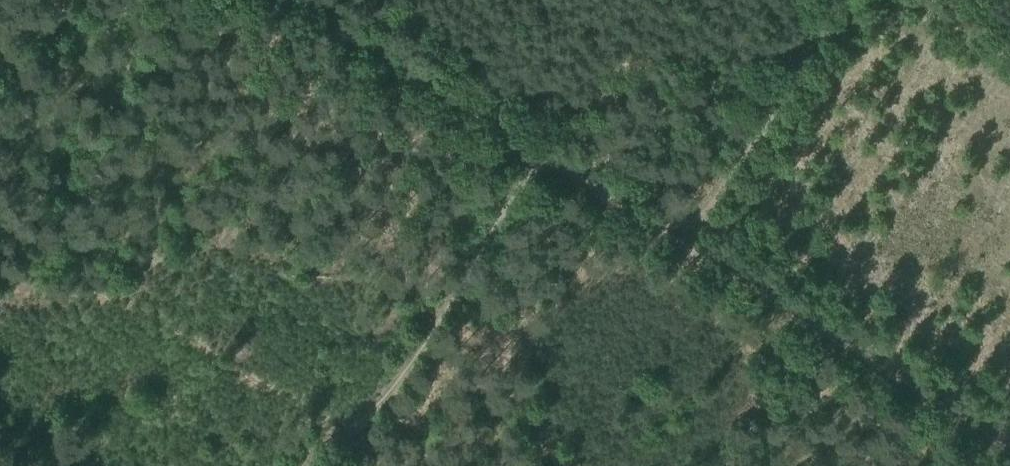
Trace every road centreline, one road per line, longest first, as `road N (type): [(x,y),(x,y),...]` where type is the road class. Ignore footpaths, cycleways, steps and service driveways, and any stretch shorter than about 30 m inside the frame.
road 1 (track): [(542,159),(388,401),(295,465)]
road 2 (track): [(685,246),(1009,461)]
road 3 (track): [(849,0),(685,246)]
road 4 (track): [(296,0),(542,159)]
road 5 (track): [(542,159),(685,246)]
road 6 (track): [(1009,65),(900,0)]

